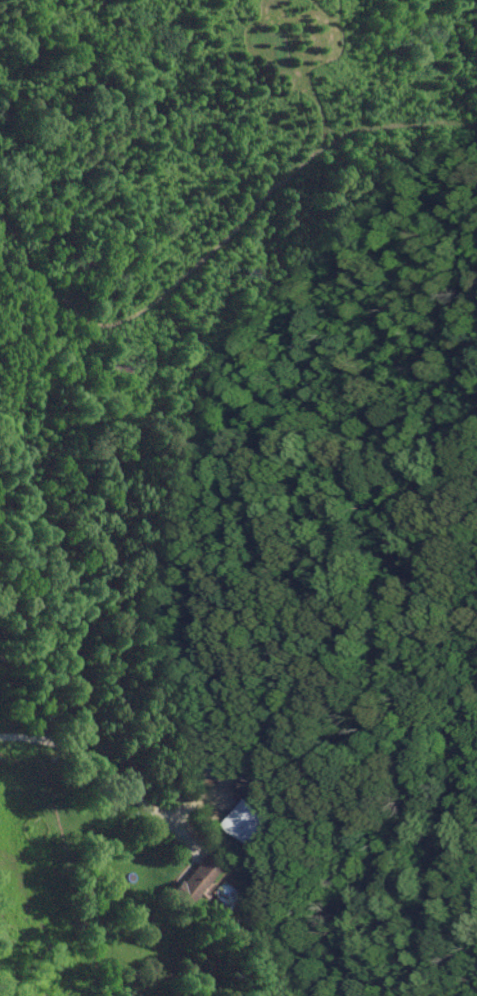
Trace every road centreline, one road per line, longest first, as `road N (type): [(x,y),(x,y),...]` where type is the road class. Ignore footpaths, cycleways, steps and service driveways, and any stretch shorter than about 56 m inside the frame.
road 1 (residential): [(178,831),(77,746),(50,734),(0,733)]

